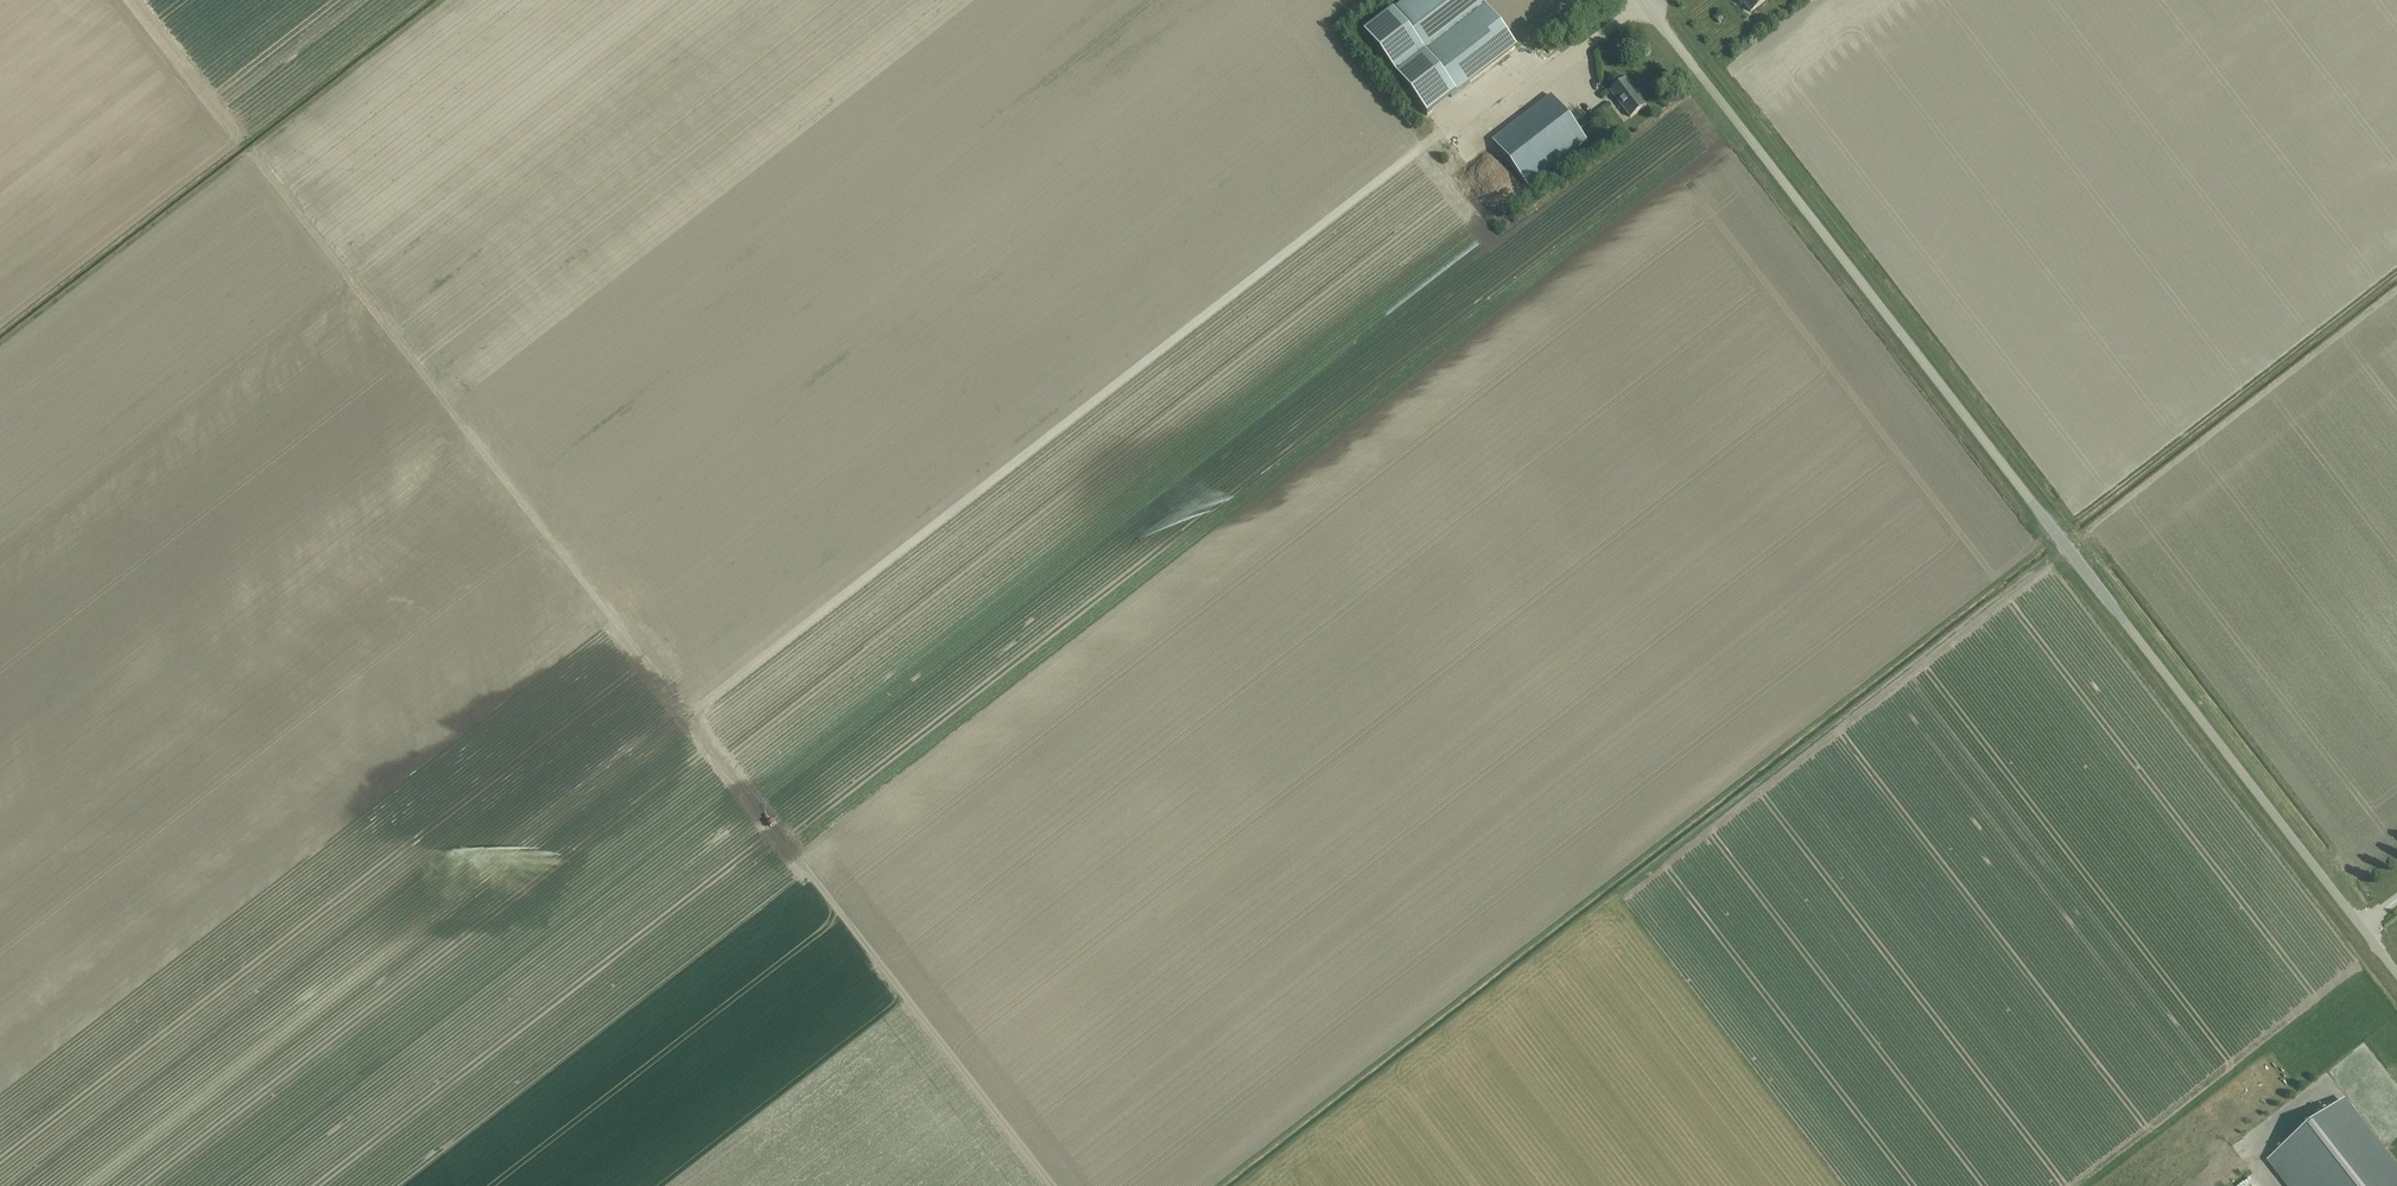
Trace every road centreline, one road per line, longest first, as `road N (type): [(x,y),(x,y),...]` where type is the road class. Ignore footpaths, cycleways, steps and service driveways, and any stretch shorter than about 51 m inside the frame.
road 1 (unclassified): [(2396,972),(1641,0)]

